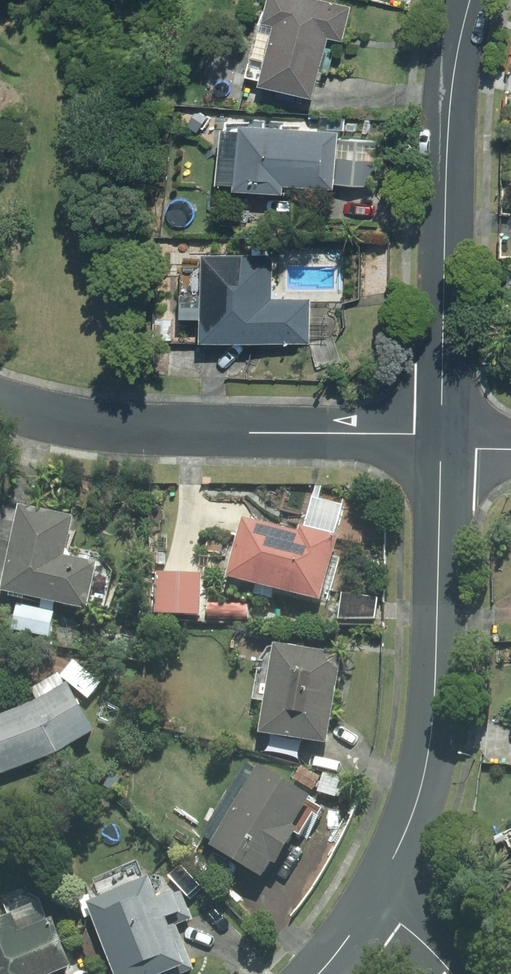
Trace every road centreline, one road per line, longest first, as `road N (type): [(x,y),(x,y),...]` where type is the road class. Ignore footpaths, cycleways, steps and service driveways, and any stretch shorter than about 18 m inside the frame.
road 1 (residential): [(376,893),(411,814),(434,711),(440,440)]
road 2 (residential): [(0,400),(42,414),(170,430),(440,440)]
road 3 (residential): [(440,440),(452,77),(466,0)]

